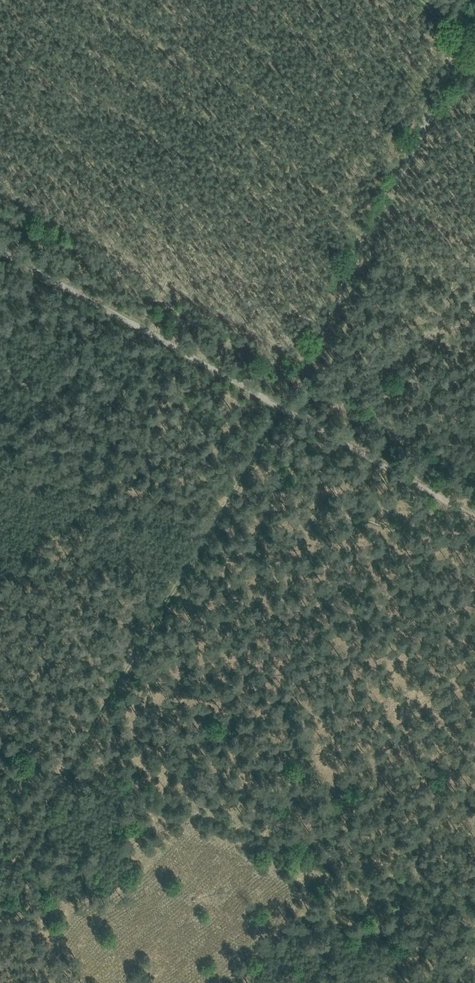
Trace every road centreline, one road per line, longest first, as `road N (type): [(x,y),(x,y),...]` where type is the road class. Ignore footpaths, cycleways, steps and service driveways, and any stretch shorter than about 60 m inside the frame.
road 1 (track): [(280,409),(0,893)]
road 2 (track): [(0,254),(474,516)]
road 3 (track): [(474,5),(277,408)]

